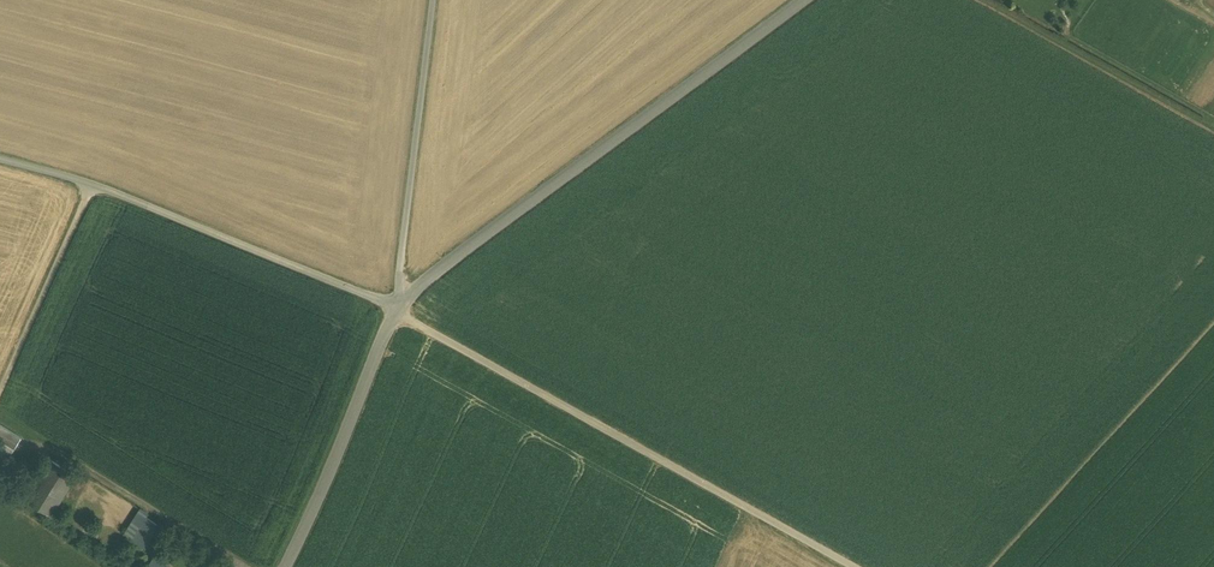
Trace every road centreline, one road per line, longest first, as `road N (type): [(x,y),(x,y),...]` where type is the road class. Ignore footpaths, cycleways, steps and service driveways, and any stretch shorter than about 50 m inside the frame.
road 1 (track): [(0,161),(120,198),(381,301),(854,566)]
road 2 (unclassified): [(801,0),(395,310)]
road 3 (residential): [(395,310),(283,566)]
road 4 (track): [(982,0),(1213,130)]
road 5 (track): [(236,564),(49,449),(24,443)]
road 6 (track): [(0,391),(91,188)]

